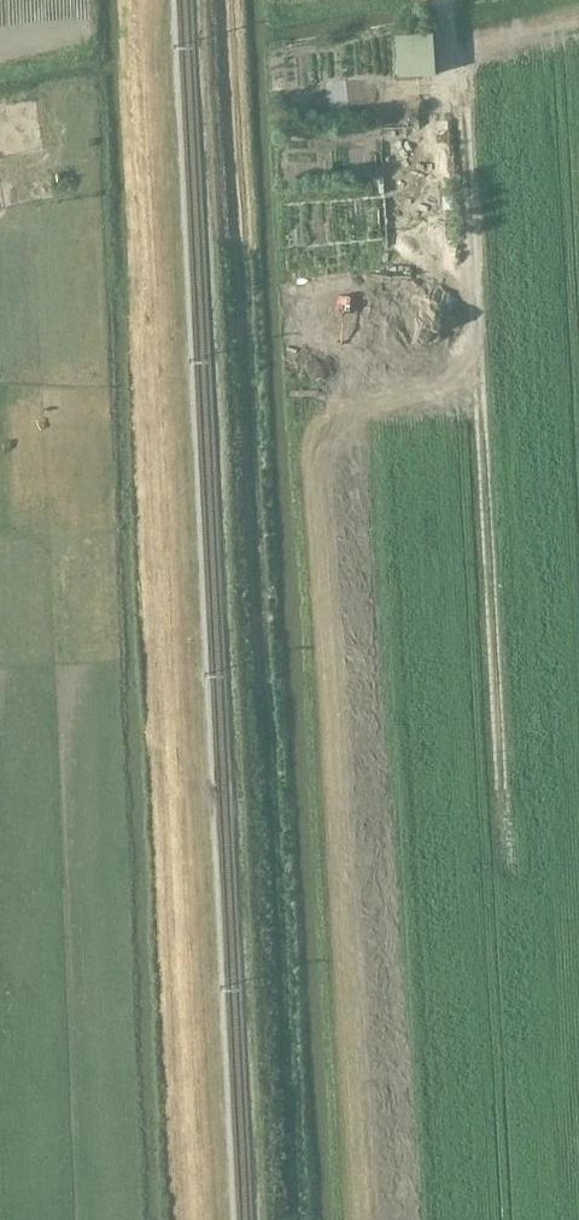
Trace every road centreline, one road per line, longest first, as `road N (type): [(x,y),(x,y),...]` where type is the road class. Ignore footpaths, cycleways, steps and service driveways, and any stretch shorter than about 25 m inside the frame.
road 1 (track): [(443,0),(469,265)]

